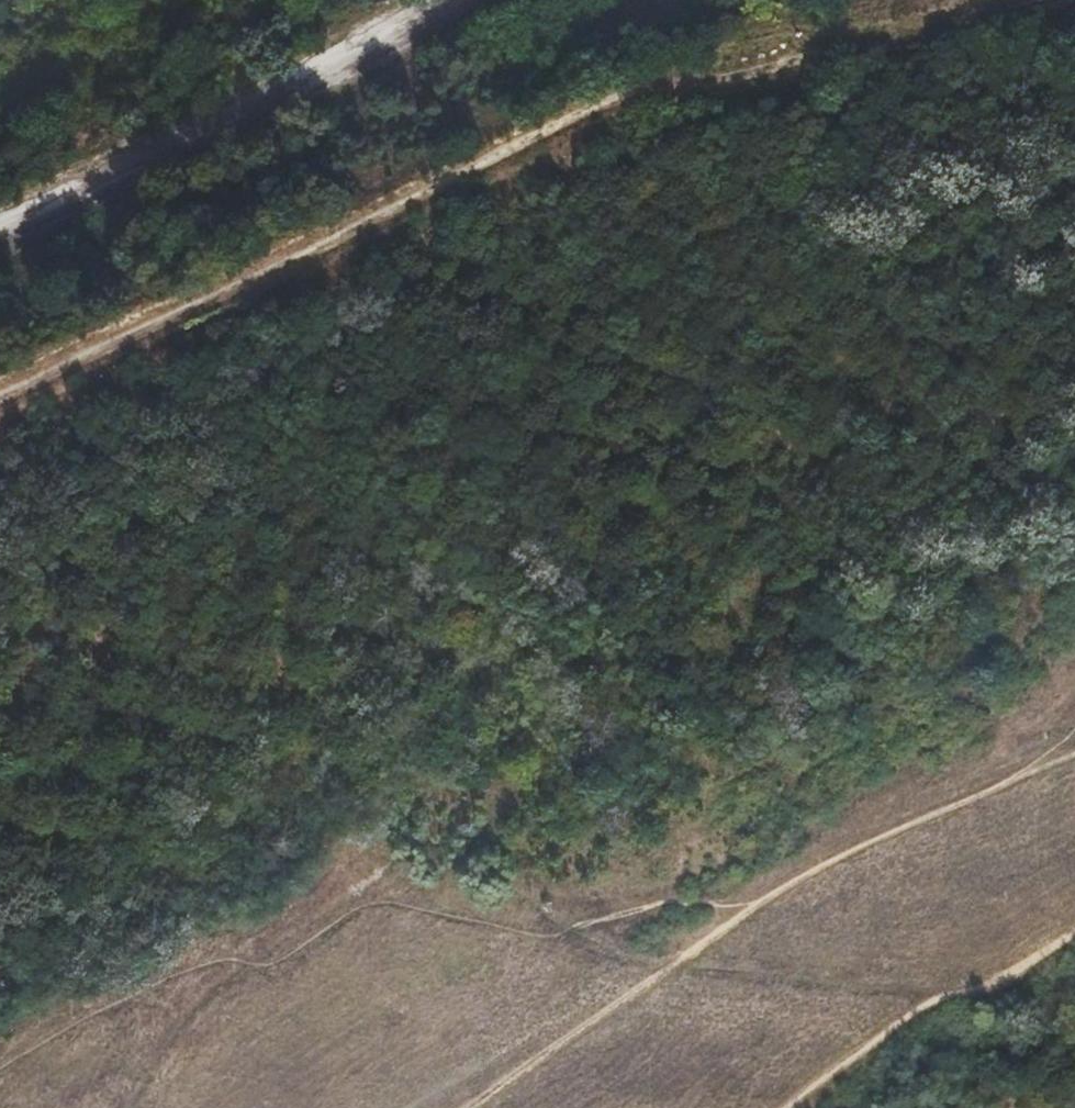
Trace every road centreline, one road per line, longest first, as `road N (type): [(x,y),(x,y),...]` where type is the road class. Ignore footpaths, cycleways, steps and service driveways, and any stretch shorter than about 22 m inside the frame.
road 1 (track): [(0,391),(594,110),(1036,0)]
road 2 (track): [(0,226),(443,0)]

